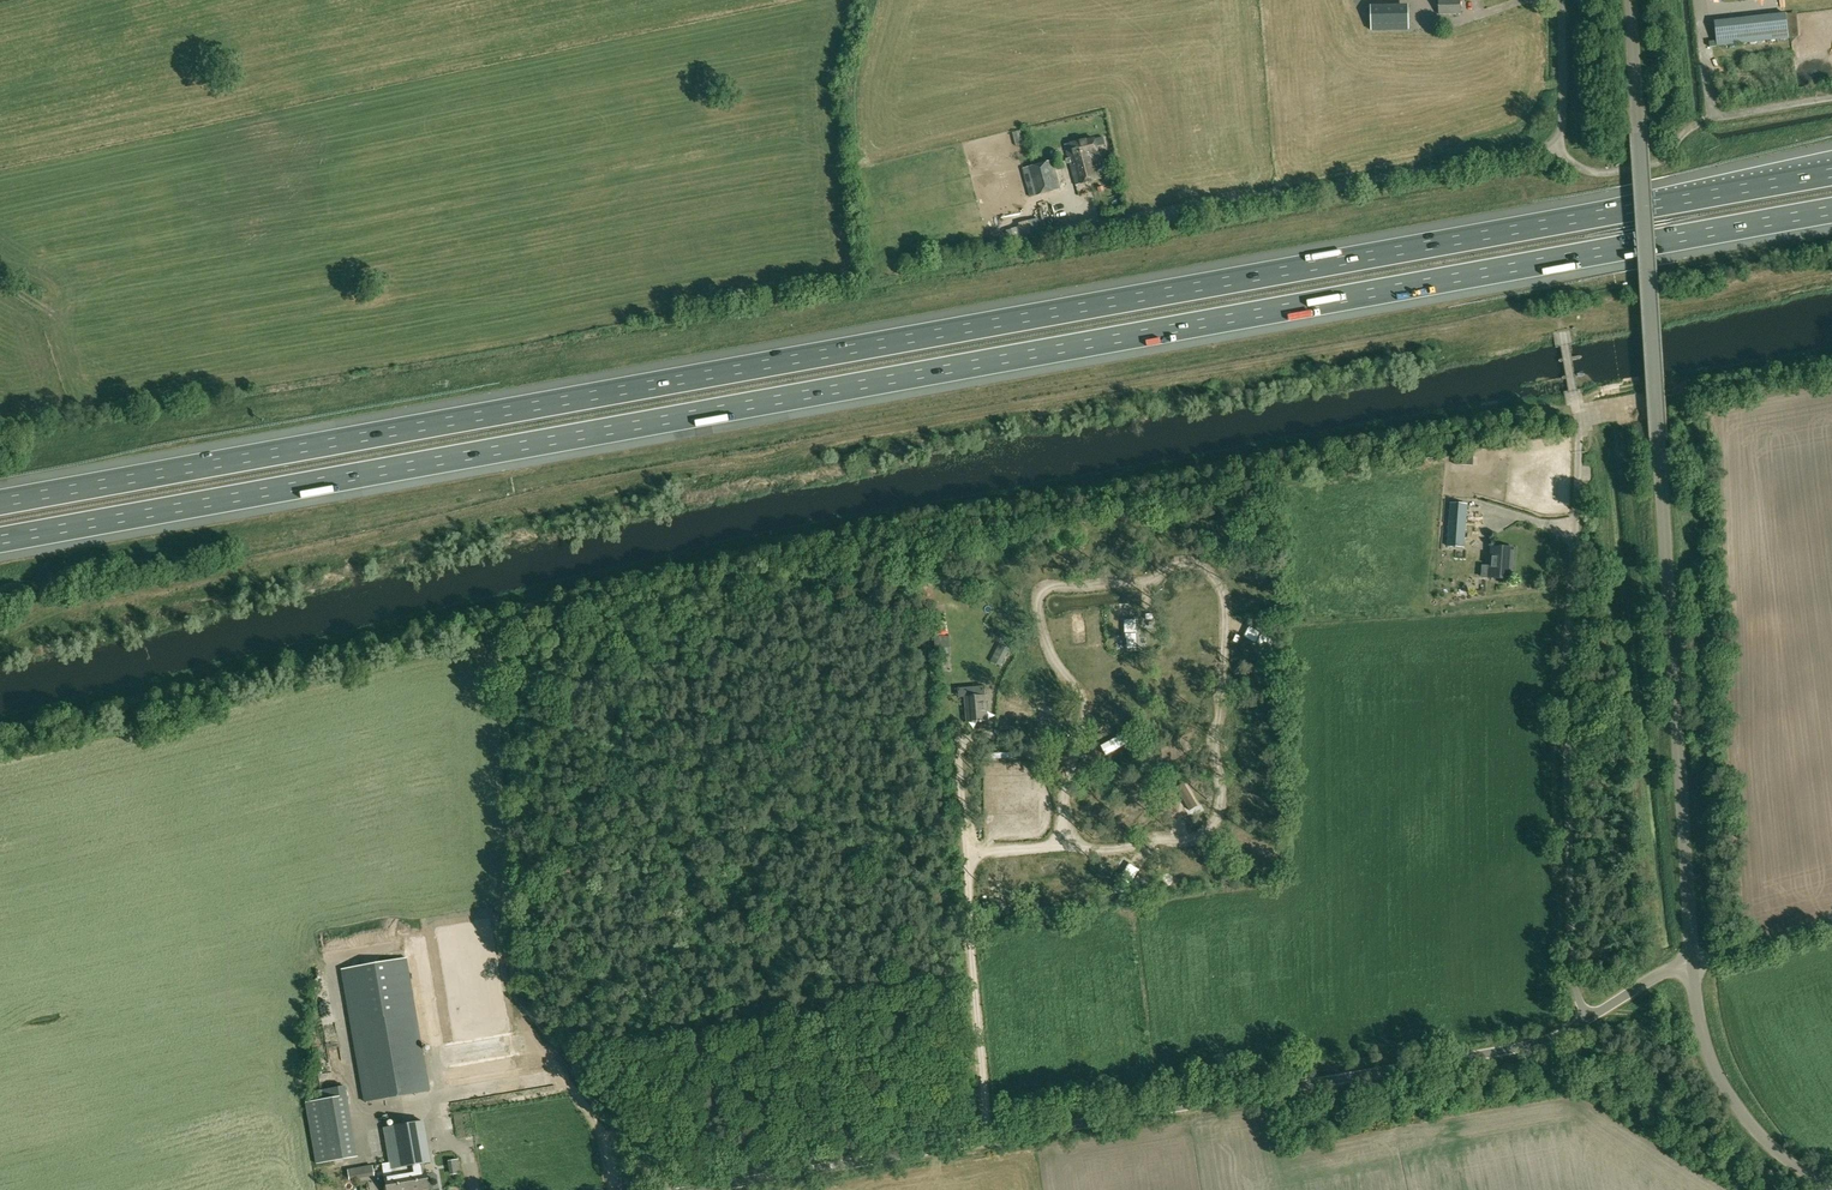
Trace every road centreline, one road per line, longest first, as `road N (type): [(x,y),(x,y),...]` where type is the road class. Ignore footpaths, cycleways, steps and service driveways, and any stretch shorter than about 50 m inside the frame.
road 1 (motorway): [(1831,173),(0,501)]
road 2 (motorway): [(0,539),(1831,211)]
road 3 (unclassified): [(1693,965),(1631,0)]
road 4 (unclassified): [(708,1189),(1515,1052),(1578,1026)]
road 5 (unclassified): [(1578,1026),(1567,691),(1579,413)]
road 6 (unclassified): [(1112,222),(1556,145)]
road 7 (unclassified): [(1556,145),(1582,169),(1629,169),(1664,159),(1705,120),(1831,100)]
road 8 (unclassified): [(1831,1188),(1780,1156),(1728,1092),(1706,1039),(1693,965)]
road 9 (unclassified): [(1556,145),(1563,126),(1560,0)]
road 10 (unclassified): [(1693,965),(1831,928)]
road 11 (unclassified): [(1578,1026),(1693,965)]

